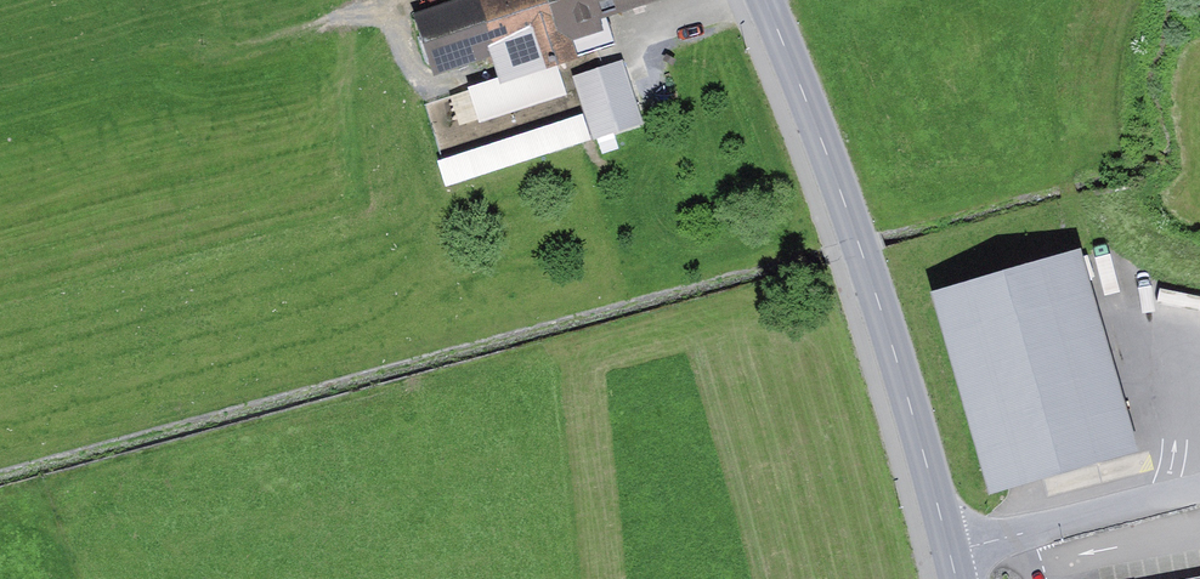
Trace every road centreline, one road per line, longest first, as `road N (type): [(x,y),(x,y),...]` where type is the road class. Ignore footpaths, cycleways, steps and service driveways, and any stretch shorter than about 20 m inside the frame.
road 1 (primary): [(764,0),(884,321),(949,548)]
road 2 (unclassified): [(949,548),(1199,487)]

